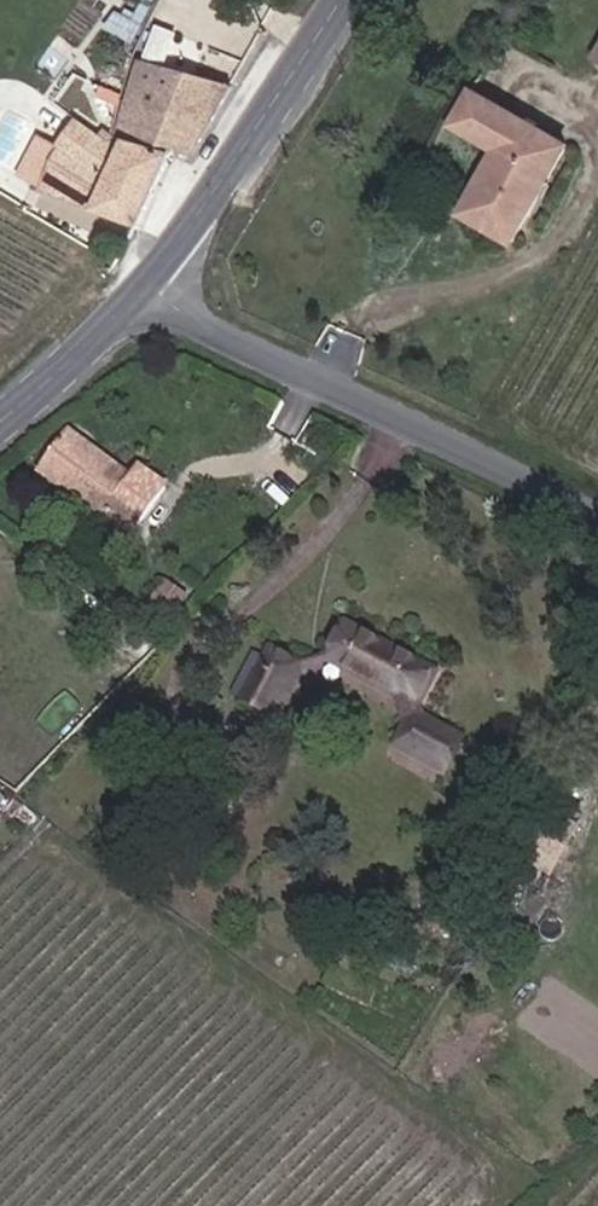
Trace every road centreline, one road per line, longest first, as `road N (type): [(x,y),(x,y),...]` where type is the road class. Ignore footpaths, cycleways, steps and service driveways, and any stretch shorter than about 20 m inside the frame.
road 1 (unclassified): [(597,515),(210,331),(153,285)]
road 2 (secondary): [(343,0),(229,183),(153,285)]
road 3 (secondary): [(153,285),(78,364),(0,422)]

